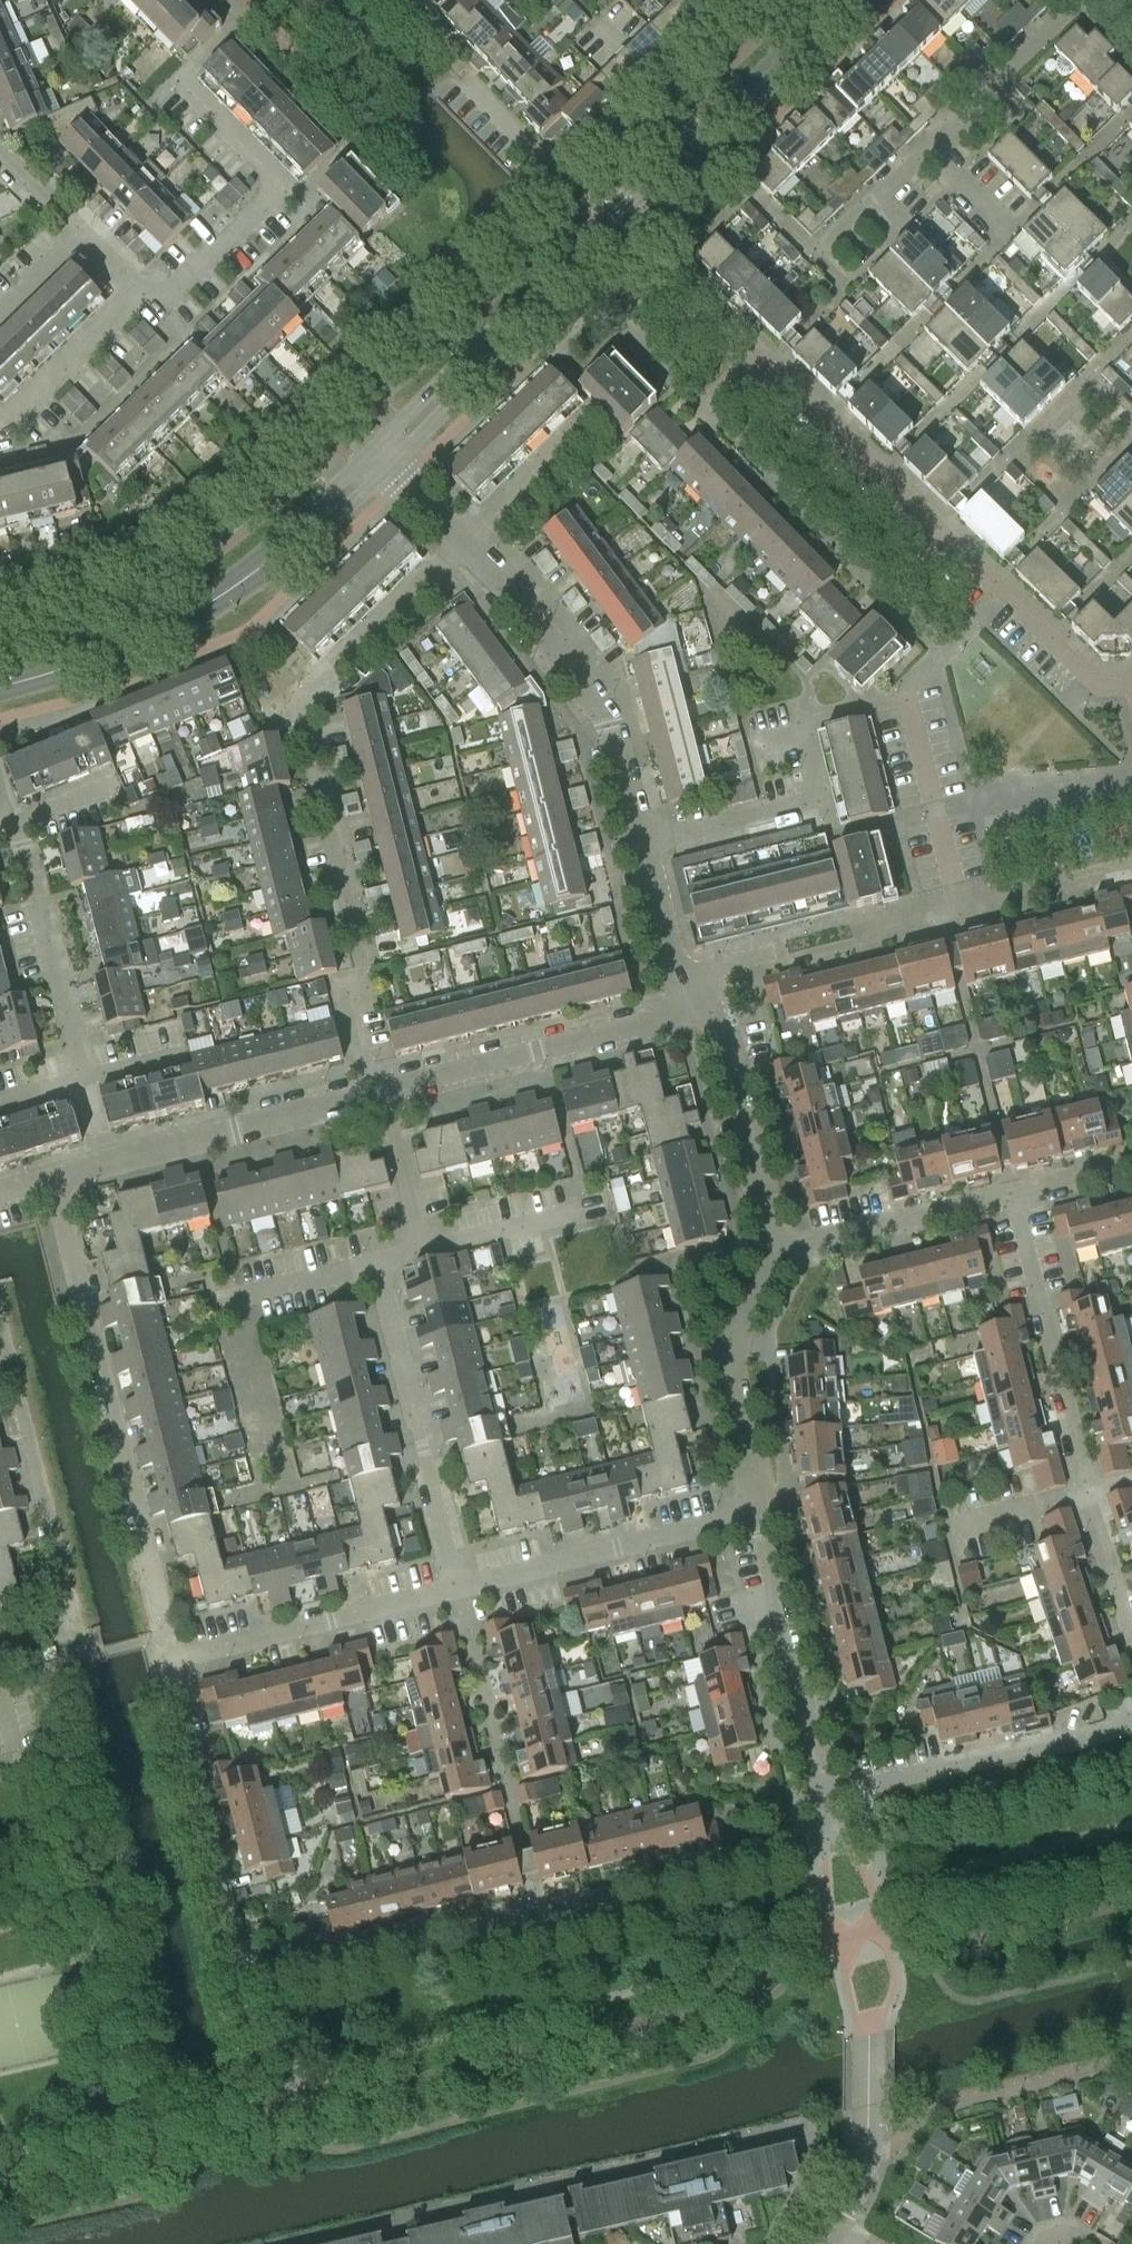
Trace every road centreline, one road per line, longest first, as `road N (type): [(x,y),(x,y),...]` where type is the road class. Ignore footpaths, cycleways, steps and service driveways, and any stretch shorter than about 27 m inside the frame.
road 1 (tertiary): [(391,467),(865,0)]
road 2 (residential): [(246,1986),(835,1834),(822,1797)]
road 3 (tertiary): [(832,0),(373,448)]
road 4 (residential): [(246,1986),(165,1665),(458,1590)]
road 5 (residential): [(367,1063),(348,989),(362,968),(298,701),(465,542)]
road 6 (residential): [(1126,682),(1093,679),(753,351)]
road 7 (tertiary): [(0,695),(169,637),(233,600),(391,467)]
road 8 (residential): [(1131,1634),(1087,1495),(1013,1196)]
road 9 (residential): [(162,1619),(53,1179)]
road 10 (tertiary): [(373,448),(220,588),(170,619),(0,678)]
road 11 (residential): [(745,0),(561,178),(466,80)]
road 12 (residential): [(816,255),(1087,0)]
road 13 (residential): [(641,845),(819,801),(801,731),(907,702)]
road 14 (residential): [(641,845),(608,725),(531,609),(465,542)]
road 15 (residential): [(53,1179),(381,1092)]
road 16 (residential): [(458,1590),(375,1262)]
road 17 (residential): [(92,1116),(24,846),(0,797)]
road 18 (residential): [(381,1092),(661,1019),(693,996)]
road 19 (residential): [(141,294),(186,281),(283,189),(182,81)]
road 20 (residential): [(822,1797),(1131,1722)]
road 21 (residential): [(458,1590),(758,1514)]
road 22 (residential): [(822,1797),(773,1607),(758,1514)]
road 23 (residential): [(758,1514),(726,1354),(778,1248)]
road 24 (residential): [(67,1599),(0,1330)]
road 25 (residential): [(778,1248),(732,1064),(693,996)]
road 26 (residential): [(778,1248),(1013,1196)]
road 27 (residential): [(0,425),(141,294)]
road 28 (residential): [(421,1250),(381,1092)]
road 29 (residential): [(693,996),(665,955),(641,845)]
road 30 (residential): [(465,542),(579,427)]
road 31 (residential): [(421,1250),(570,1212)]
road 32 (residential): [(235,1298),(375,1262)]
road 33 (residential): [(1013,1196),(1131,1167)]

